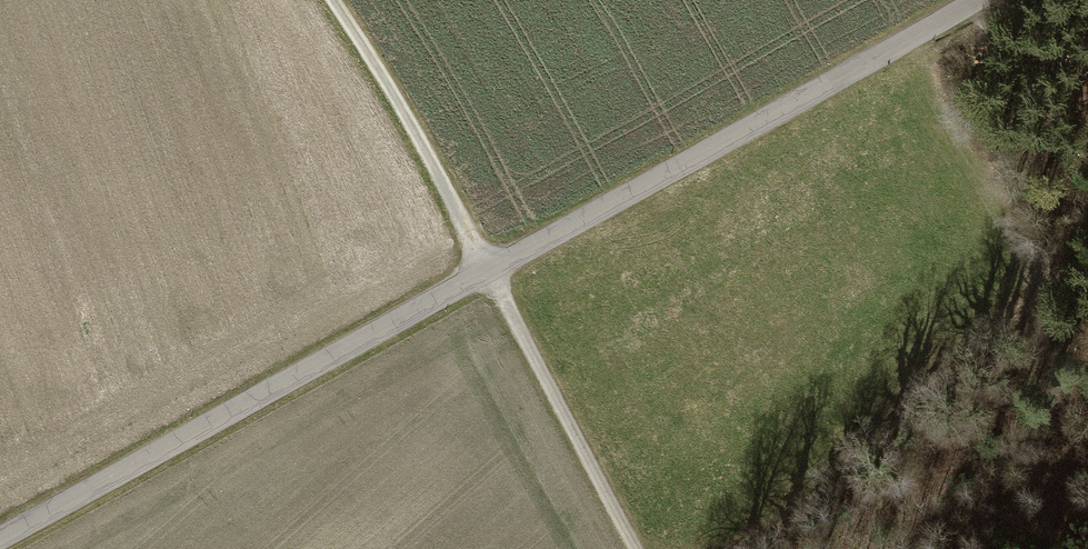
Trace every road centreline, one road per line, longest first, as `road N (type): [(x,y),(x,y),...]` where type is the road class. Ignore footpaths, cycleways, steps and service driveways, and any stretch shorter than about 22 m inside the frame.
road 1 (tertiary): [(986,0),(0,535)]
road 2 (track): [(638,548),(381,70),(333,0)]

